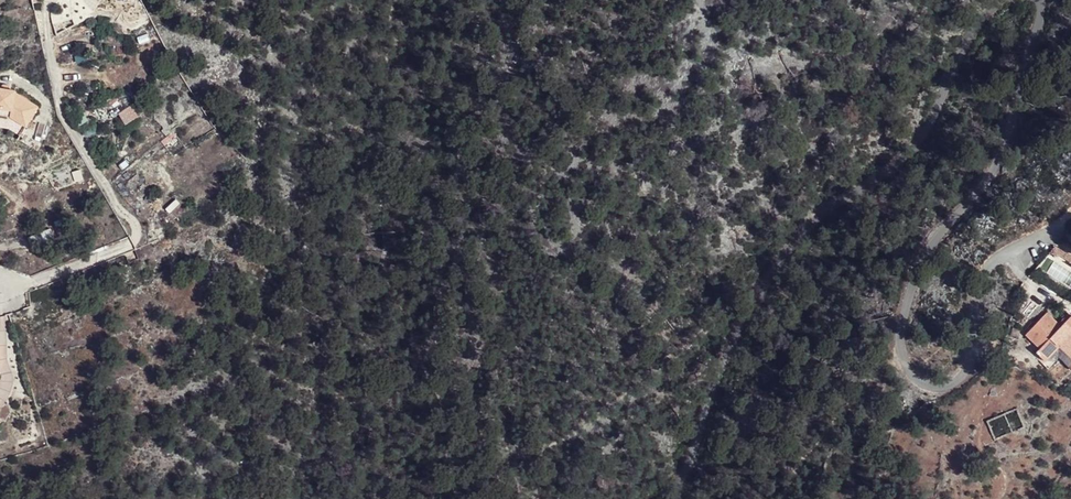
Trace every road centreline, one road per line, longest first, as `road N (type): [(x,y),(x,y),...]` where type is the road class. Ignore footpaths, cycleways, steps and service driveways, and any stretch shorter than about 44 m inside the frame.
road 1 (track): [(1039,0),(1023,86),(989,179),(917,269),(899,351),(912,381),(944,387),(962,376),(987,277),(1070,213)]
road 2 (track): [(680,498),(766,267),(817,219),(936,134),(961,58),(999,0)]

